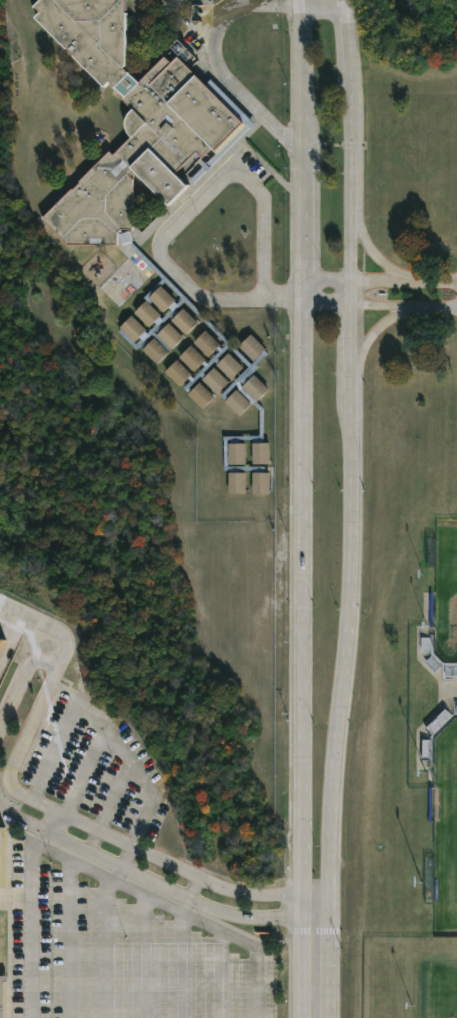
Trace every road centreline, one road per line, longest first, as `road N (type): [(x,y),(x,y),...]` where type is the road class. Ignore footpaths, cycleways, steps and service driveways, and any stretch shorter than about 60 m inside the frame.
road 1 (secondary): [(328,1017),(330,791),(352,532),(354,127),(341,0)]
road 2 (secondary): [(299,0),(302,1017)]
road 3 (secondary): [(351,375),(370,335),(398,314),(438,303)]

